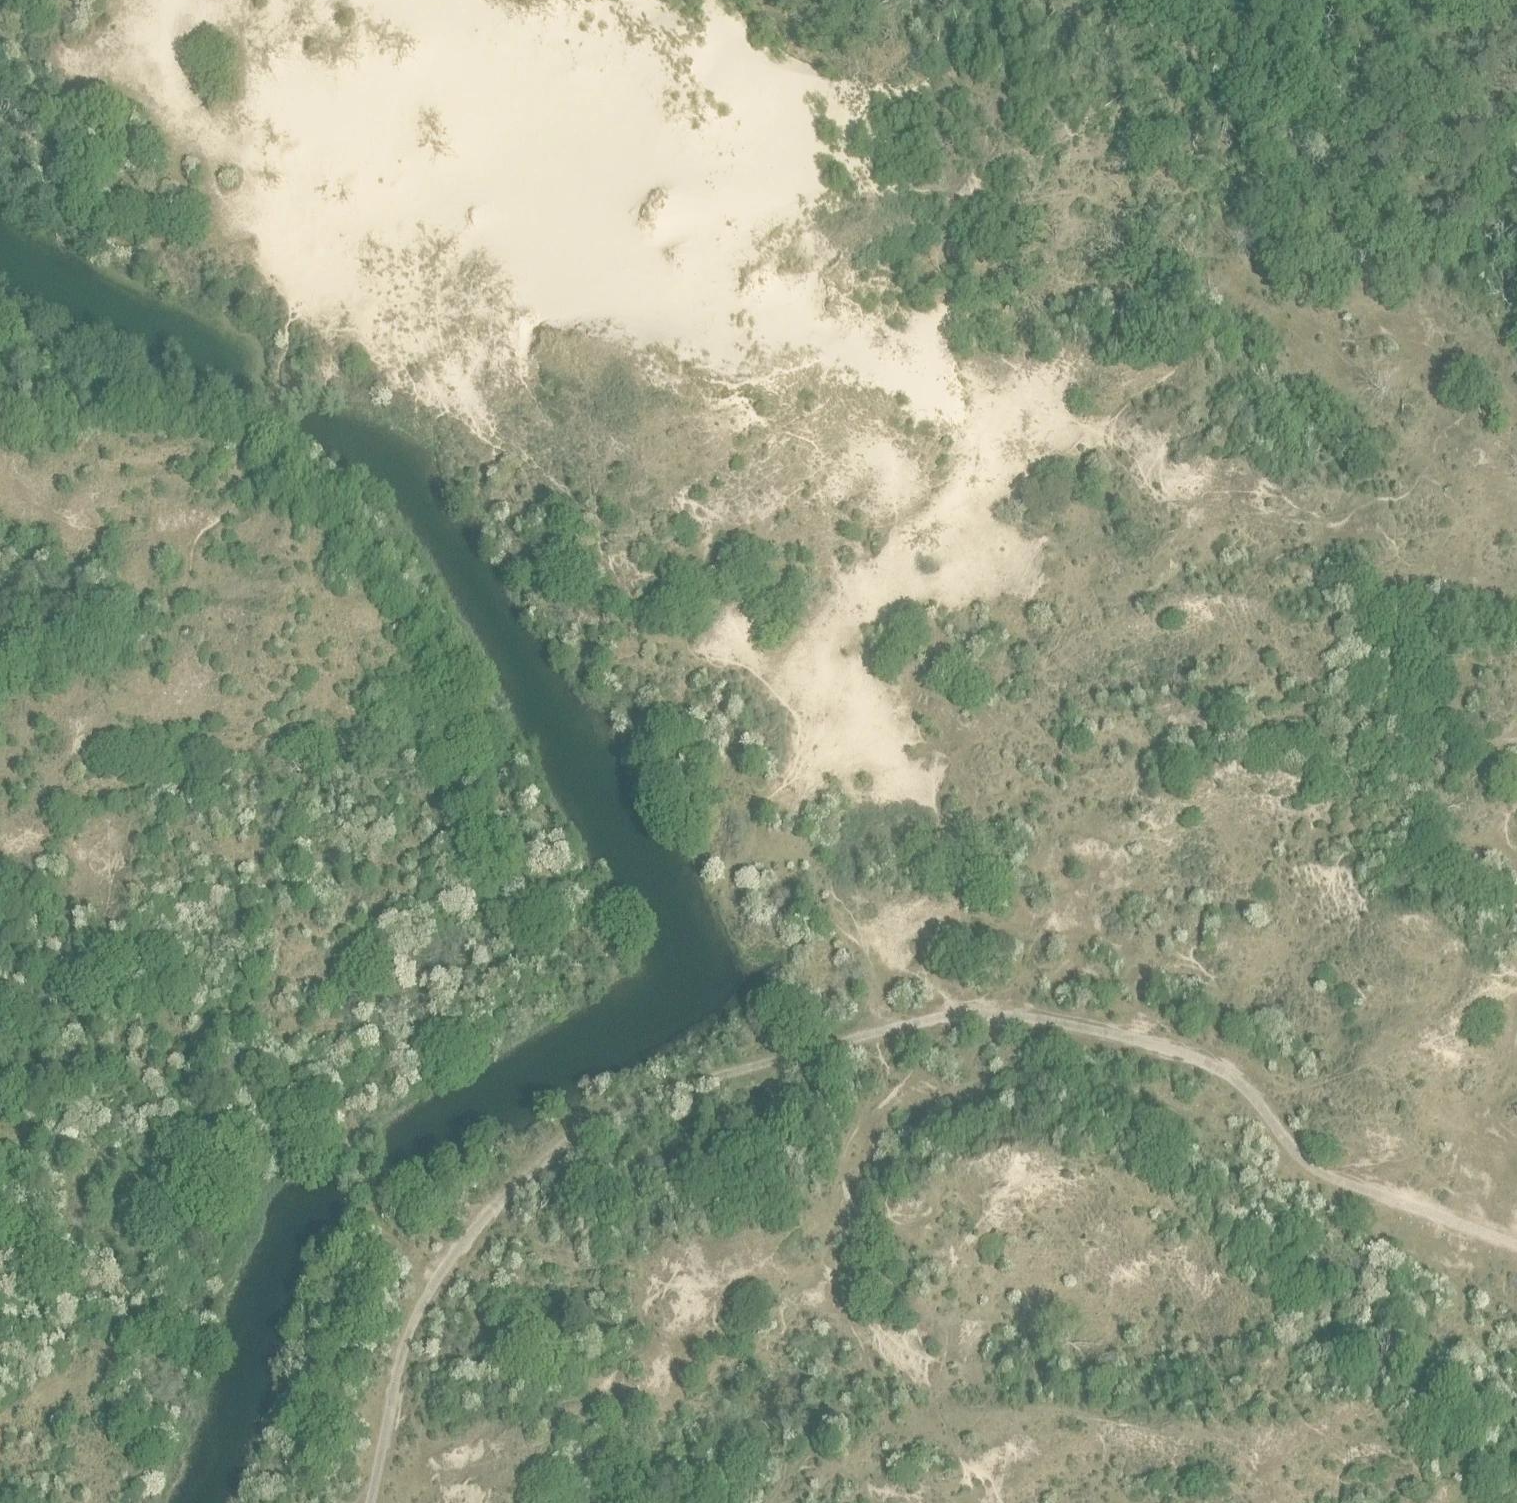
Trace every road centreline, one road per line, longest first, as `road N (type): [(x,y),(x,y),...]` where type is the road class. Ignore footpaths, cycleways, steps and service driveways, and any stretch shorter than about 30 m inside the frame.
road 1 (track): [(370,1502),(386,1397),(413,1319),(544,1159),(625,1104),(951,1023),(1129,1034),(1220,1075),(1321,1184),(1516,1244)]
road 2 (track): [(393,0),(369,49),(341,75),(282,80),(258,111),(257,193),(265,272),(281,309),(282,362),(234,457),(230,516),(201,535),(192,576),(150,632),(120,640),(90,626),(68,626),(0,654)]
road 3 (track): [(1516,411),(1400,338),(1320,334),(1229,213),(1195,107),(1137,48),(1075,10),(1022,15),(1004,0)]

